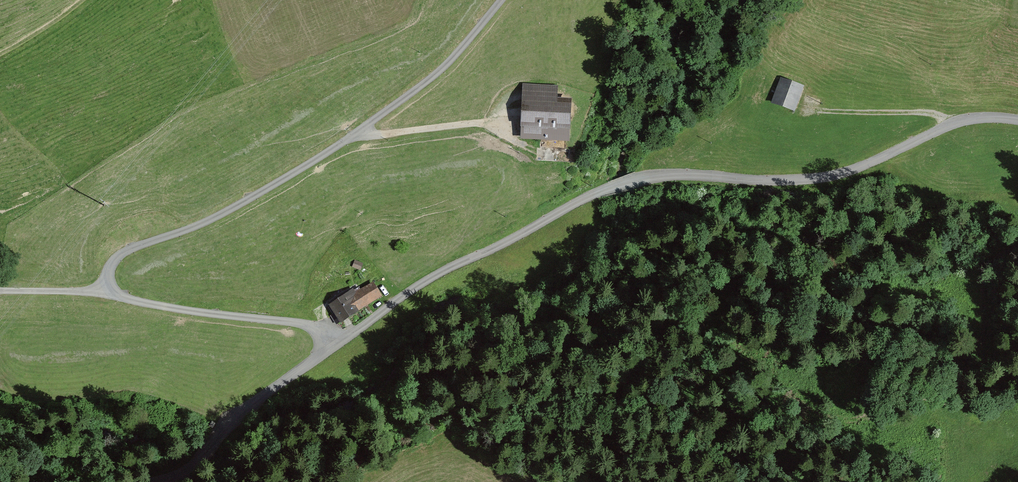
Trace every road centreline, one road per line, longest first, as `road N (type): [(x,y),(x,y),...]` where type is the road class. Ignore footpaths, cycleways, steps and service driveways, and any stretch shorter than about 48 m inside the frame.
road 1 (unclassified): [(1017,120),(961,119),(829,175),(632,180),(442,276),(333,342)]
road 2 (unclassified): [(333,342),(312,327),(102,293),(0,291)]
road 3 (unclassified): [(333,342),(193,463),(146,481)]
road 4 (track): [(801,108),(931,111),(947,125)]

